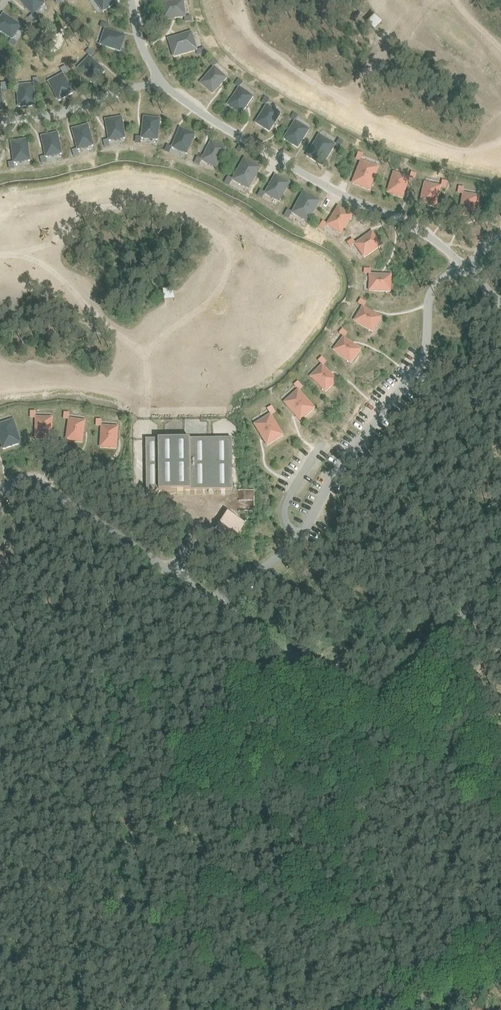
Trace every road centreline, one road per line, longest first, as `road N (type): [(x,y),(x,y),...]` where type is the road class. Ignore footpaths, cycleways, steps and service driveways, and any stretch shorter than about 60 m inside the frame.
road 1 (track): [(500,976),(363,1009)]

